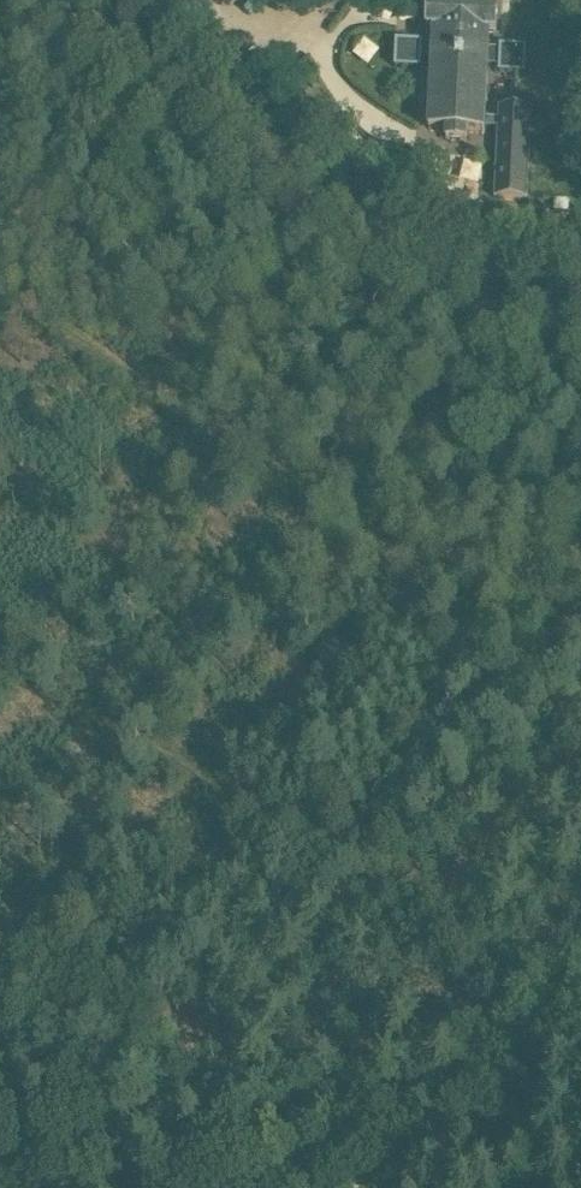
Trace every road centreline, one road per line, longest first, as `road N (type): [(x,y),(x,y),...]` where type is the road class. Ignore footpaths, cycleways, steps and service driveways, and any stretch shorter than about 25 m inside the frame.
road 1 (track): [(117,0),(580,311)]
road 2 (track): [(284,1187),(0,989)]
road 3 (track): [(580,1036),(321,1187)]

